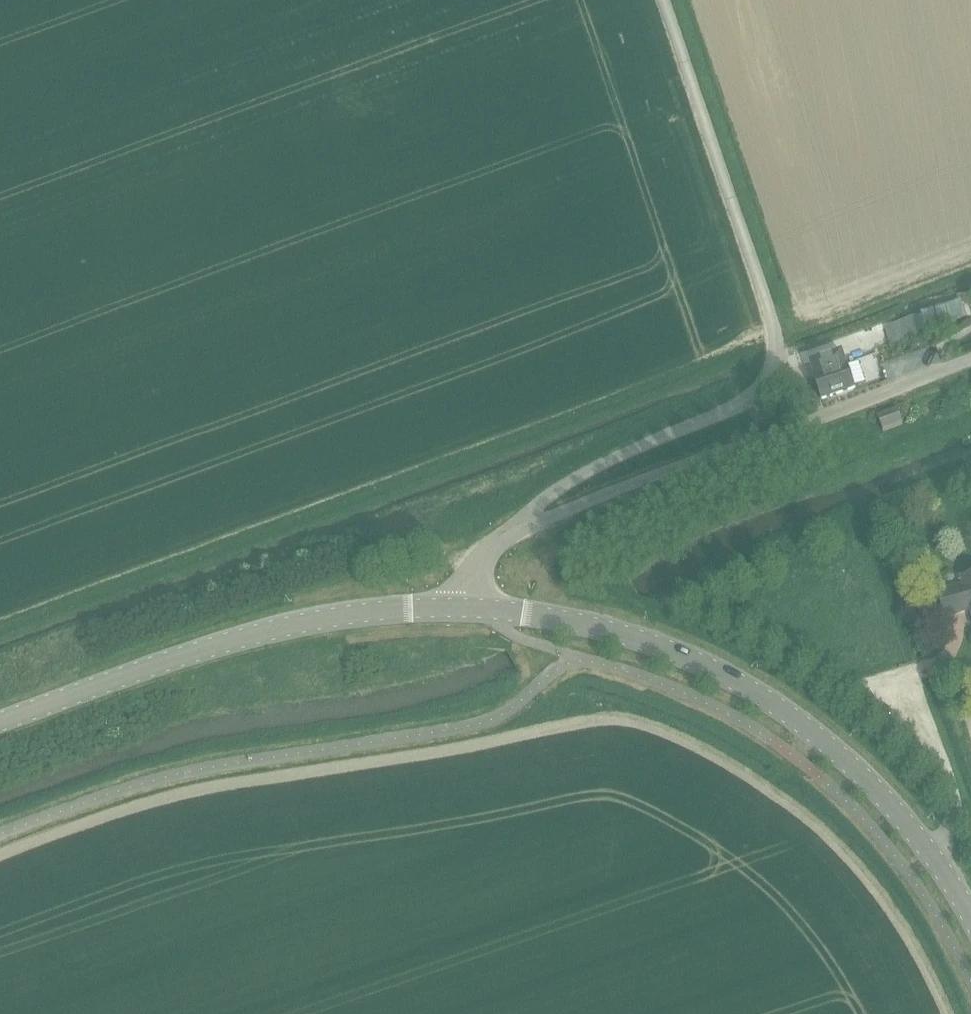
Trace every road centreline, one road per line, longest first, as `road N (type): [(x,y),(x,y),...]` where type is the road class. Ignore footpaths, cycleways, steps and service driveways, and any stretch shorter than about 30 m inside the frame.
road 1 (unclassified): [(512,534),(558,490),(755,396),(775,370),(770,314),(664,0)]
road 2 (secondary): [(970,918),(907,823),(834,749),(770,702),(644,640),(568,620),(471,609)]
road 3 (unclassified): [(512,534),(970,359)]
road 4 (secondary): [(0,723),(246,638),(379,613),(471,609)]

